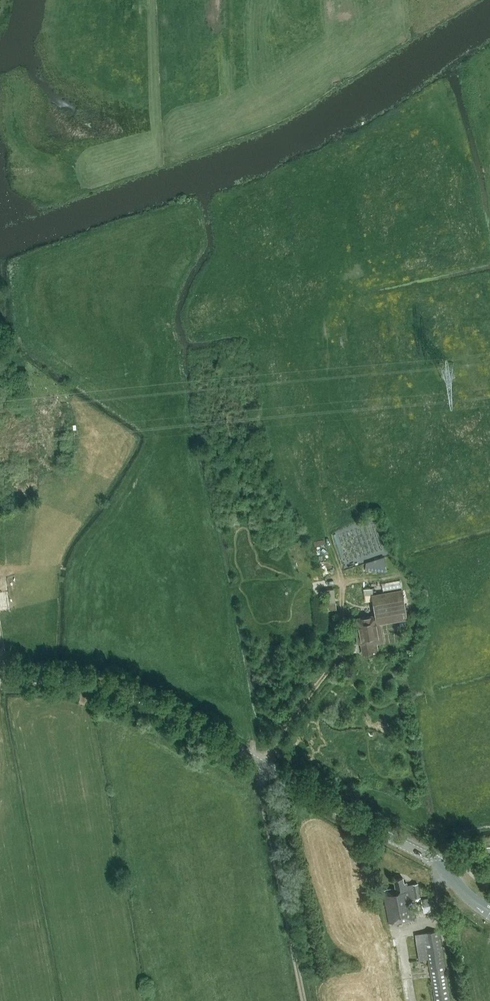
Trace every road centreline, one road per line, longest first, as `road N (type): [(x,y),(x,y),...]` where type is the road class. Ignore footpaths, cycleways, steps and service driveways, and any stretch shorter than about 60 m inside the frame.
road 1 (tertiary): [(489,913),(431,859),(159,707),(113,690),(0,677)]
road 2 (track): [(303,1000),(261,785),(266,766)]
road 3 (track): [(261,764),(336,660),(343,617)]

